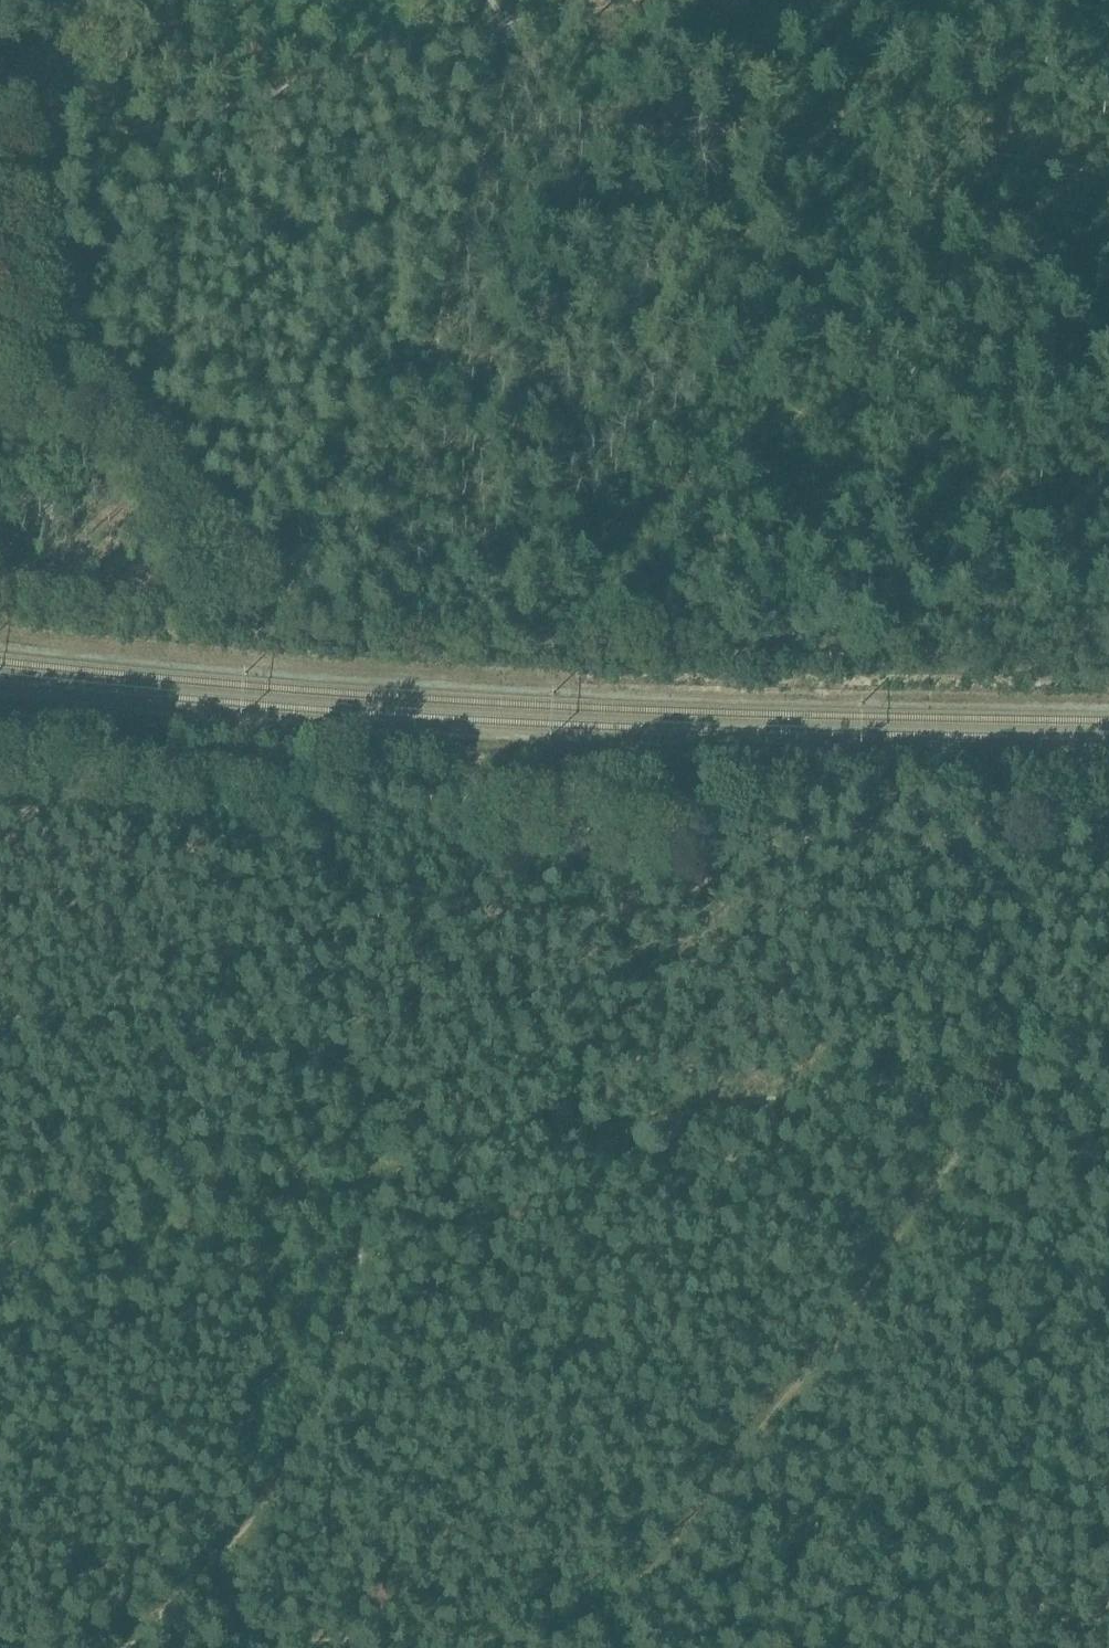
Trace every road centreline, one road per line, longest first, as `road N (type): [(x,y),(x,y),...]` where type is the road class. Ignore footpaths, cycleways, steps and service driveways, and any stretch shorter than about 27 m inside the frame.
road 1 (track): [(247,626),(48,351),(0,180)]
road 2 (track): [(0,782),(311,806)]

